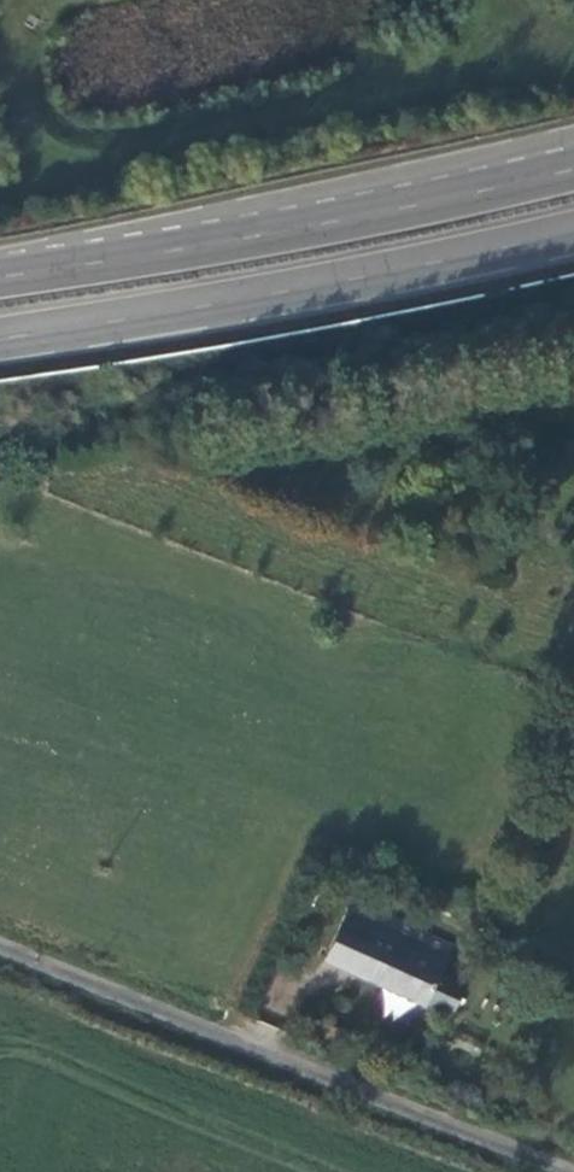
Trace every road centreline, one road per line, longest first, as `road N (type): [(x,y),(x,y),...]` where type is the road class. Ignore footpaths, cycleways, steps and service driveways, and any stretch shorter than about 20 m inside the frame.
road 1 (unclassified): [(0,944),(573,1171)]
road 2 (trunk): [(0,348),(303,305),(573,238)]
road 3 (trunk): [(573,144),(224,238)]
road 4 (trunk): [(573,172),(224,238)]
road 5 (trunk): [(224,238),(0,273)]

